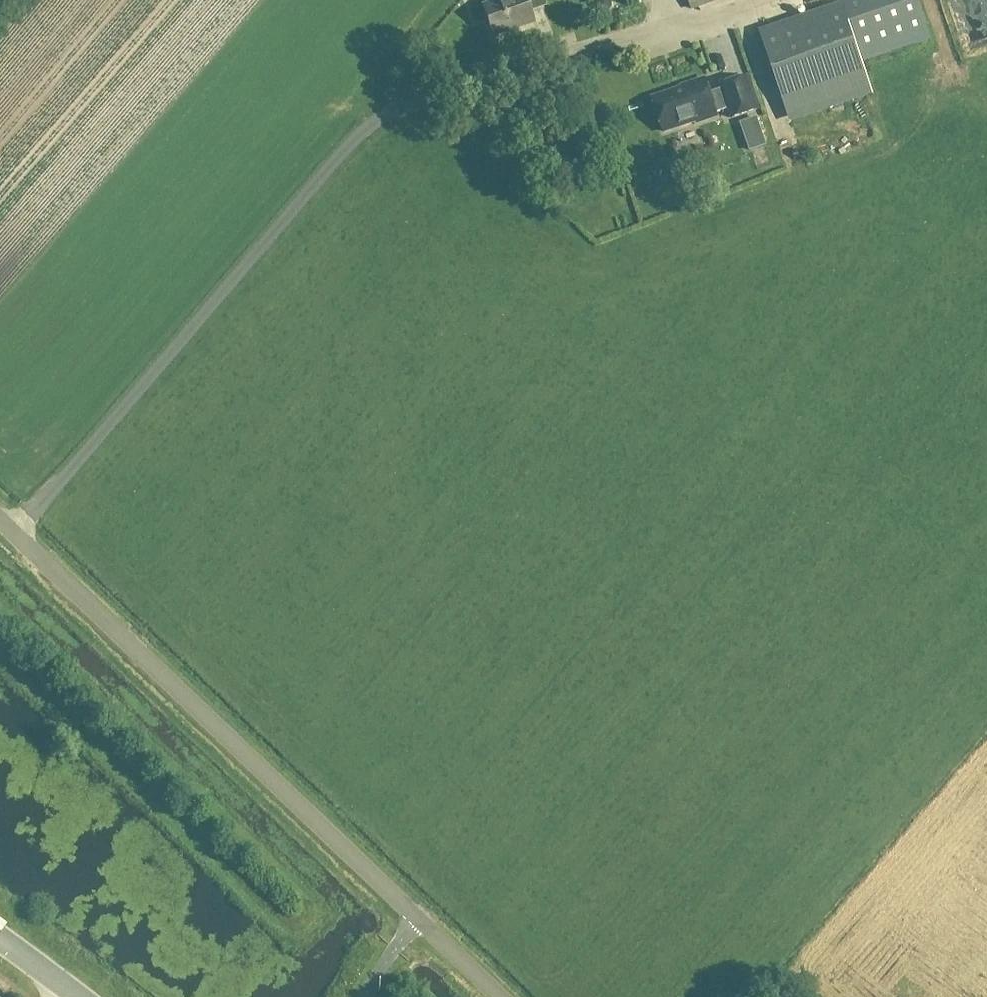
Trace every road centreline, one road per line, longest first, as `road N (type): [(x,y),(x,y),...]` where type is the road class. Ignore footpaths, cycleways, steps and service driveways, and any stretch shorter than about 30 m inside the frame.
road 1 (unclassified): [(500,996),(0,522)]

